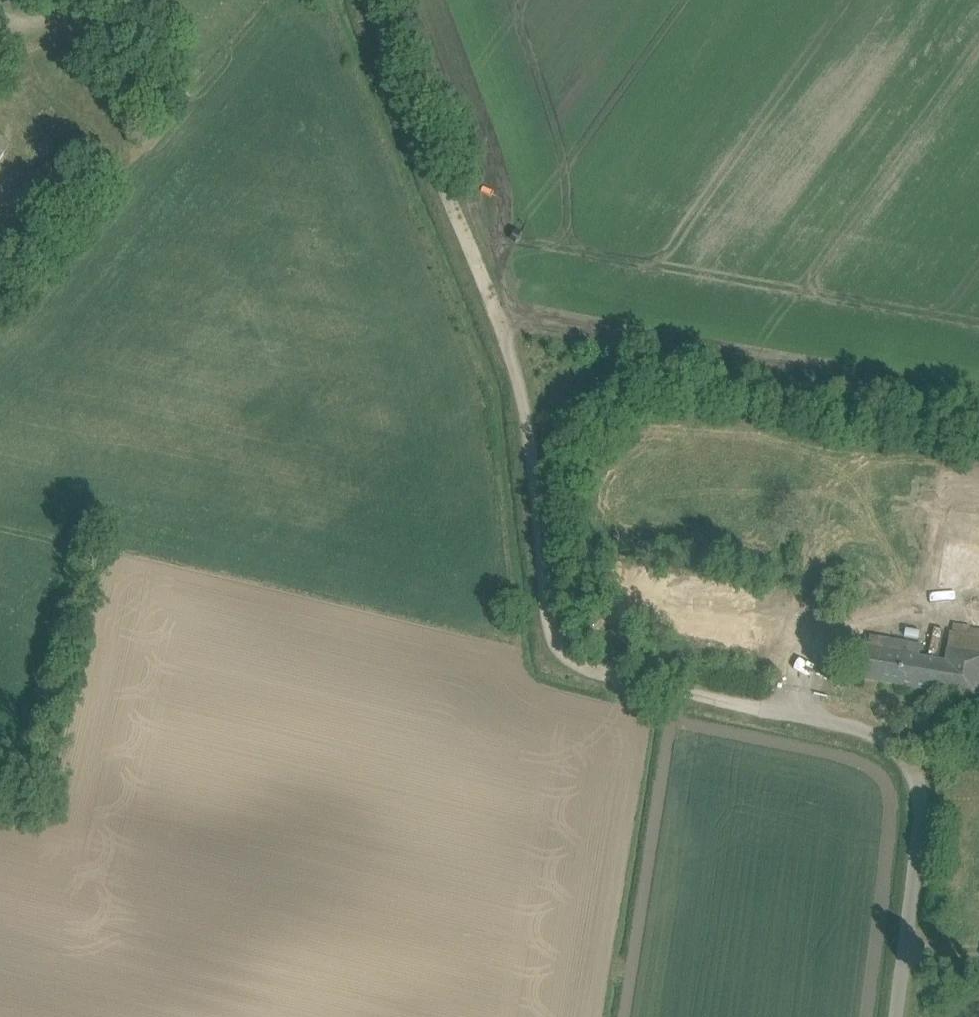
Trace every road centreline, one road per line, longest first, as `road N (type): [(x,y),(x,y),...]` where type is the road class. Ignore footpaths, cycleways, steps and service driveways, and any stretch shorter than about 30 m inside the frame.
road 1 (track): [(762,707),(599,671),(574,658),(552,609),(534,426),(504,315),(369,0)]
road 2 (unclassified): [(898,1016),(919,850),(921,791),(908,757),(836,722),(762,707)]

